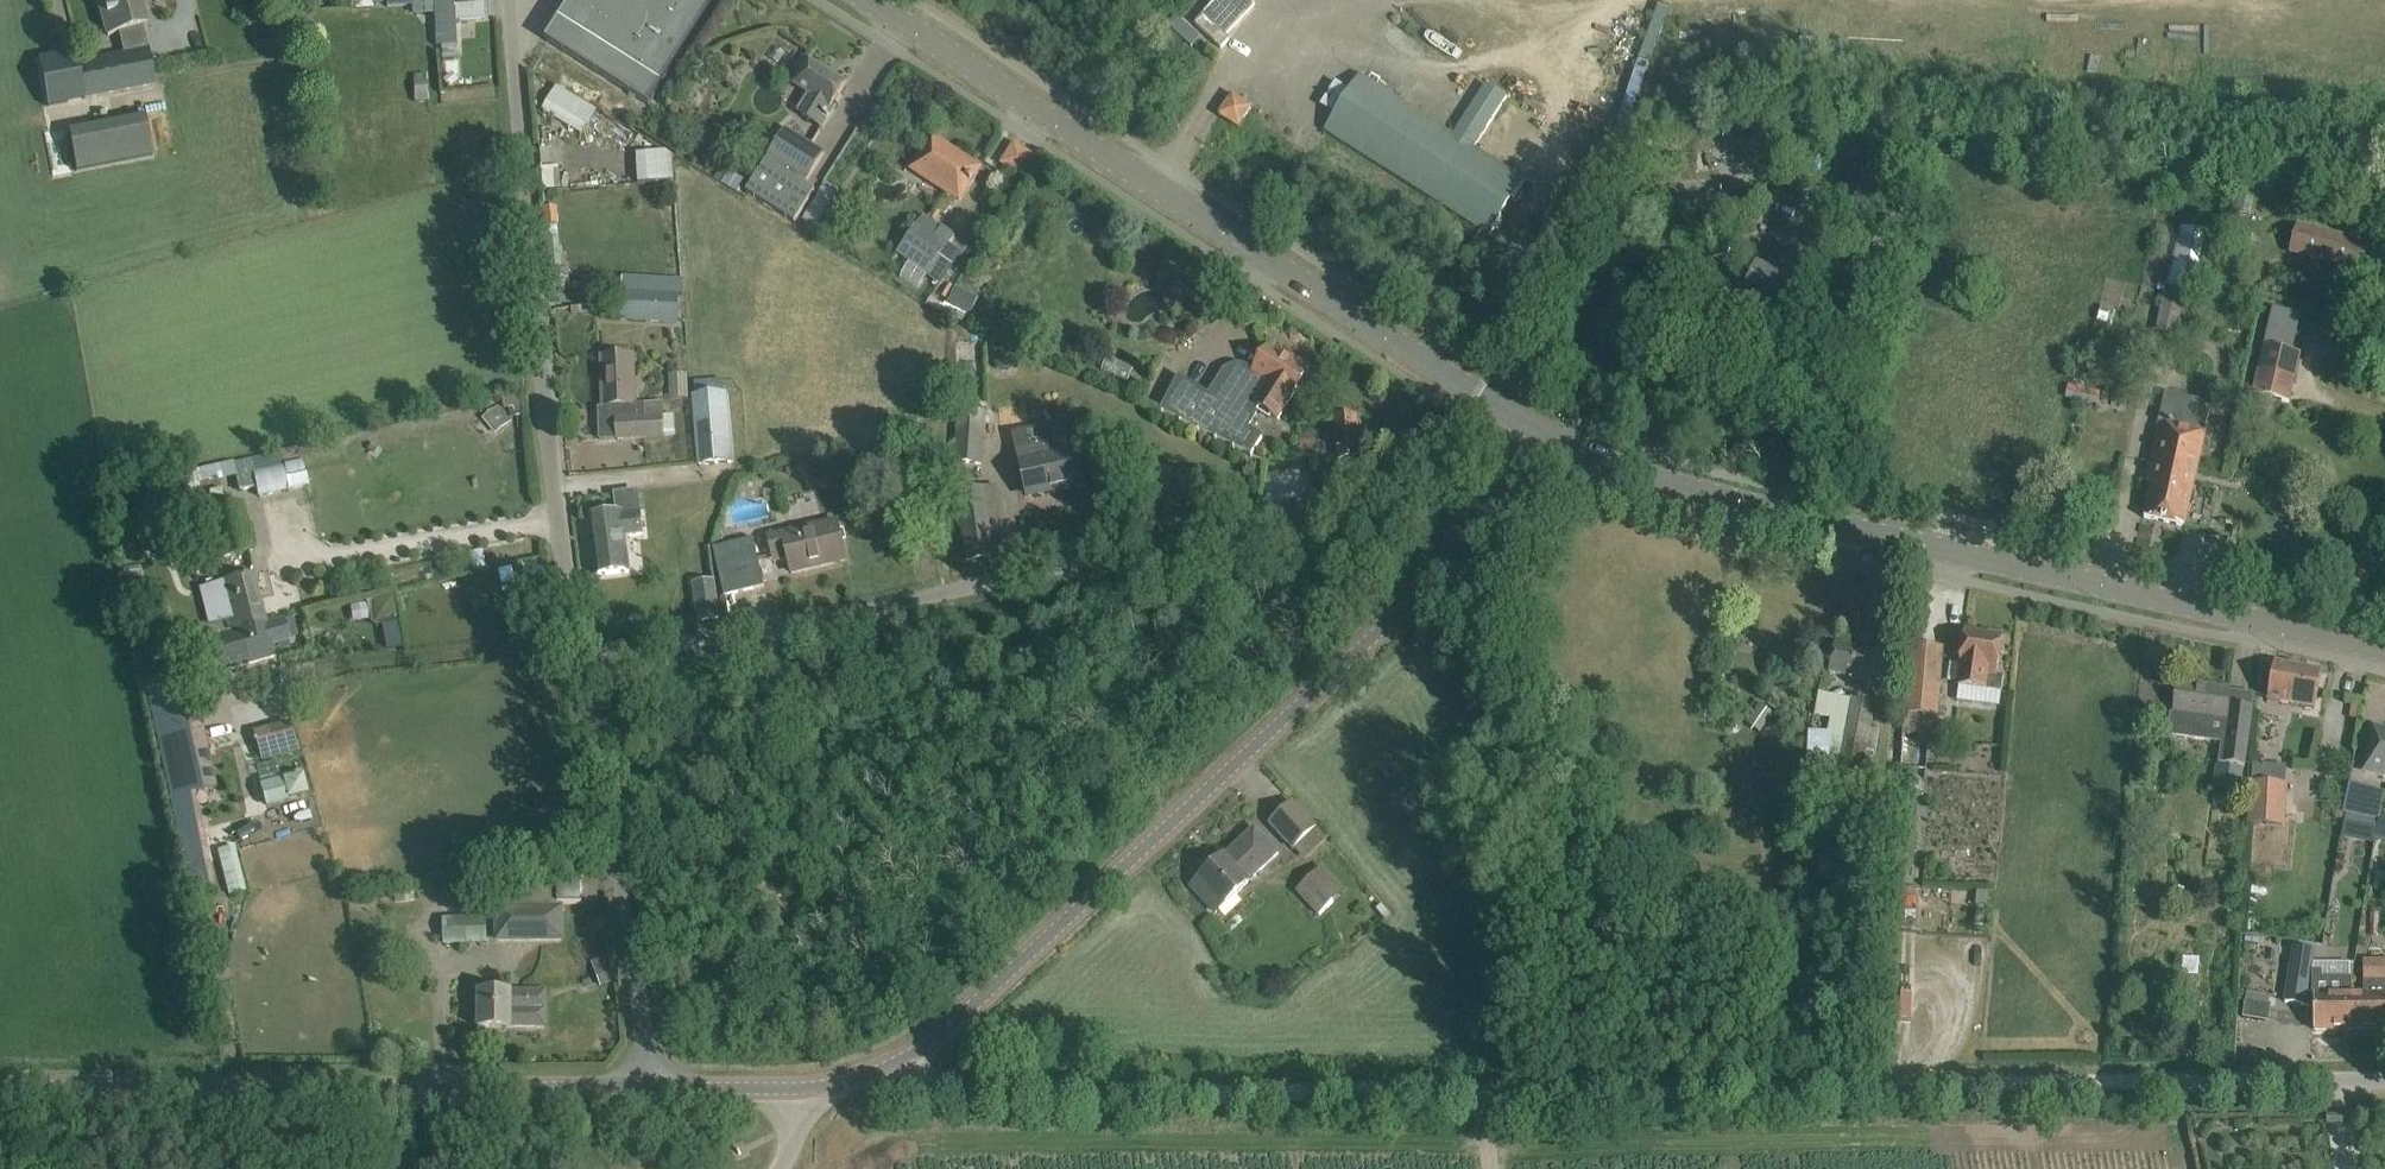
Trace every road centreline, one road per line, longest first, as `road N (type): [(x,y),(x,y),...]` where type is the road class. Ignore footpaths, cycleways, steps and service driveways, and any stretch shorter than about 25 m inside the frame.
road 1 (unclassified): [(581,660),(956,589),(1353,492),(1422,507),(1468,549)]
road 2 (unclassified): [(2384,1091),(1486,1089)]
road 3 (unclassified): [(817,1092),(897,1073),(1468,549)]
road 4 (tertiary): [(2384,650),(1728,501),(1576,446)]
road 5 (tertiary): [(1576,446),(876,0)]
road 6 (track): [(1503,1168),(1486,1089),(918,1089),(897,1073)]
road 7 (unclassified): [(581,660),(561,533),(510,0)]
road 8 (unclassified): [(651,1087),(0,1085)]
road 9 (unclassified): [(651,1087),(651,1048),(581,660)]
road 10 (unclassified): [(817,1092),(651,1087)]

